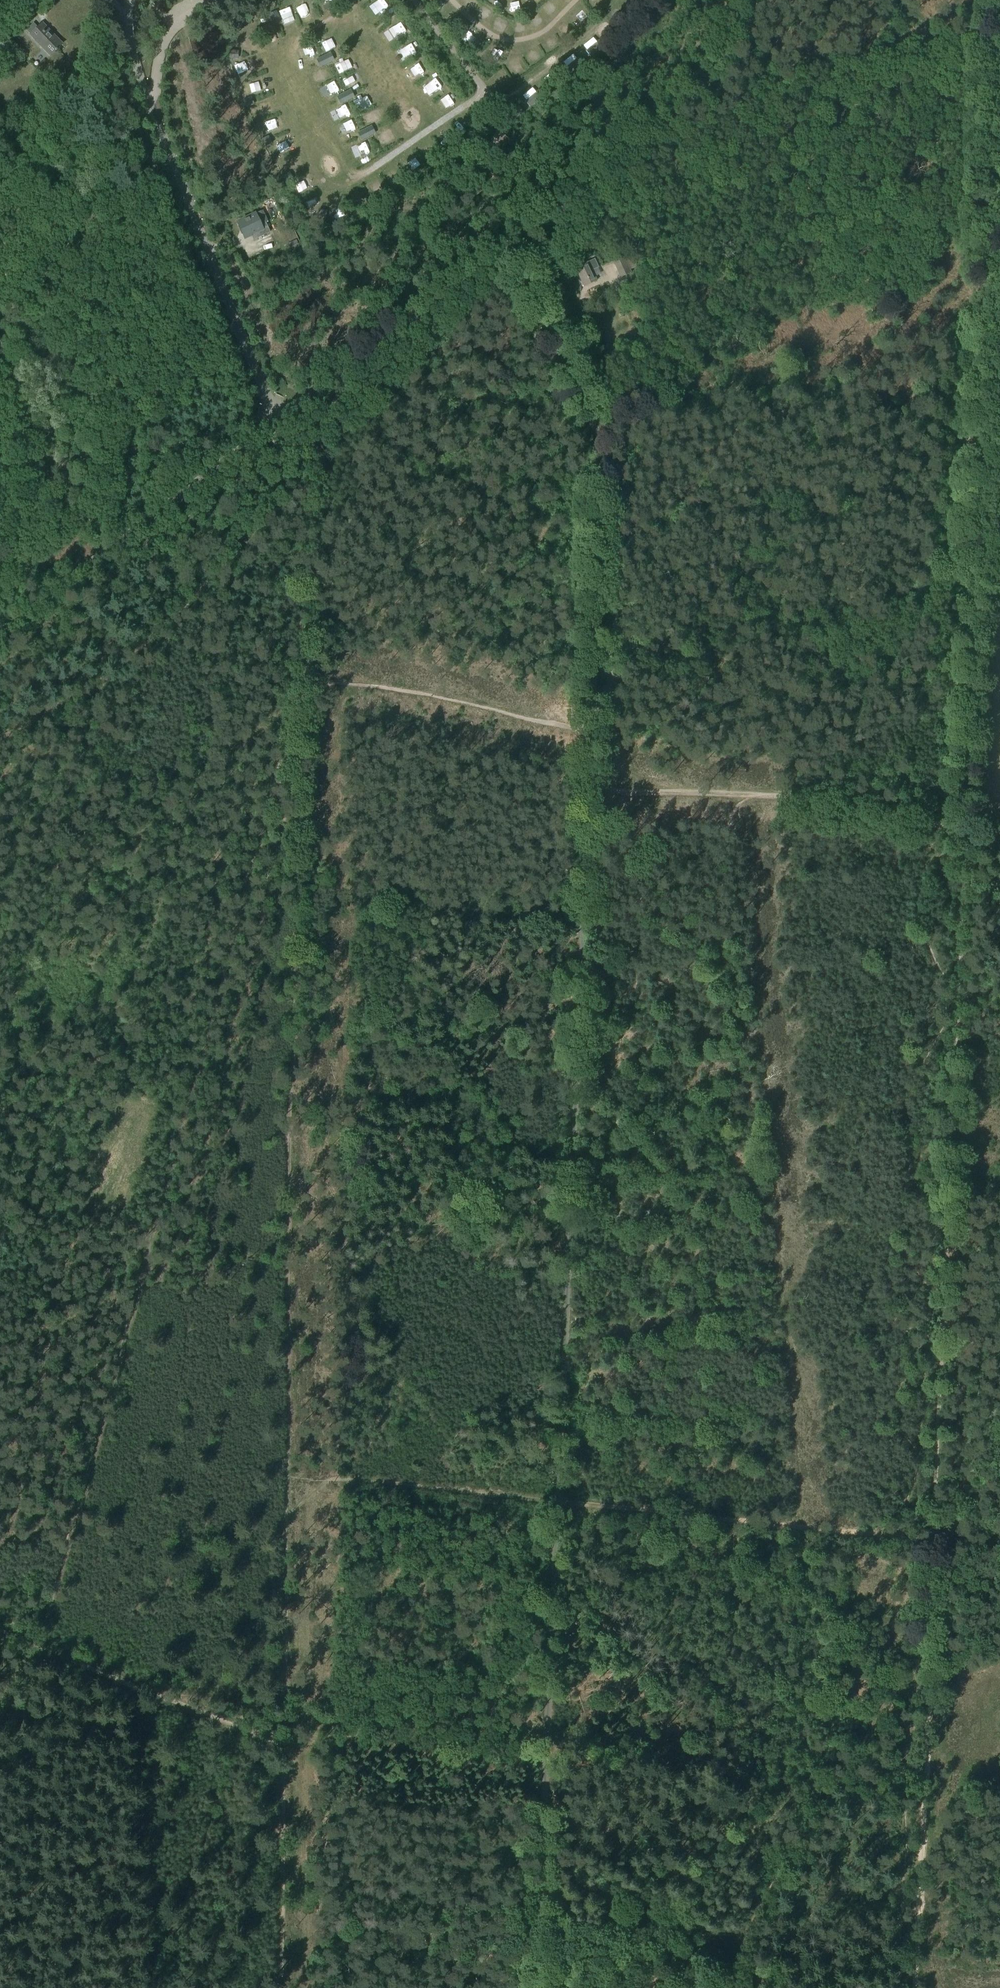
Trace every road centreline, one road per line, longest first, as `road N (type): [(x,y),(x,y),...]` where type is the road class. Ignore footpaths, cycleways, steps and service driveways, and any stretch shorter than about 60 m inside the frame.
road 1 (track): [(281,1987),(298,714),(311,517),(280,408)]
road 2 (track): [(997,40),(929,1540)]
road 3 (unclassified): [(588,791),(586,1018),(537,1987)]
road 4 (track): [(2,1683),(35,1643),(298,714)]
road 5 (track): [(292,1479),(929,1540)]
road 6 (unclassified): [(0,631),(280,408),(505,247)]
road 7 (track): [(547,1760),(286,1739),(224,1723),(3,1631)]
road 8 (unclassified): [(505,247),(599,438),(589,751)]
road 9 (track): [(931,1637),(907,1653),(765,1885),(726,1987)]
road 10 (unclassified): [(505,247),(633,143),(707,70),(755,0)]
road 11 (track): [(913,1987),(923,1677),(931,1637)]
road 12 (track): [(606,791),(749,795)]
road 13 (track): [(880,807),(749,795)]

